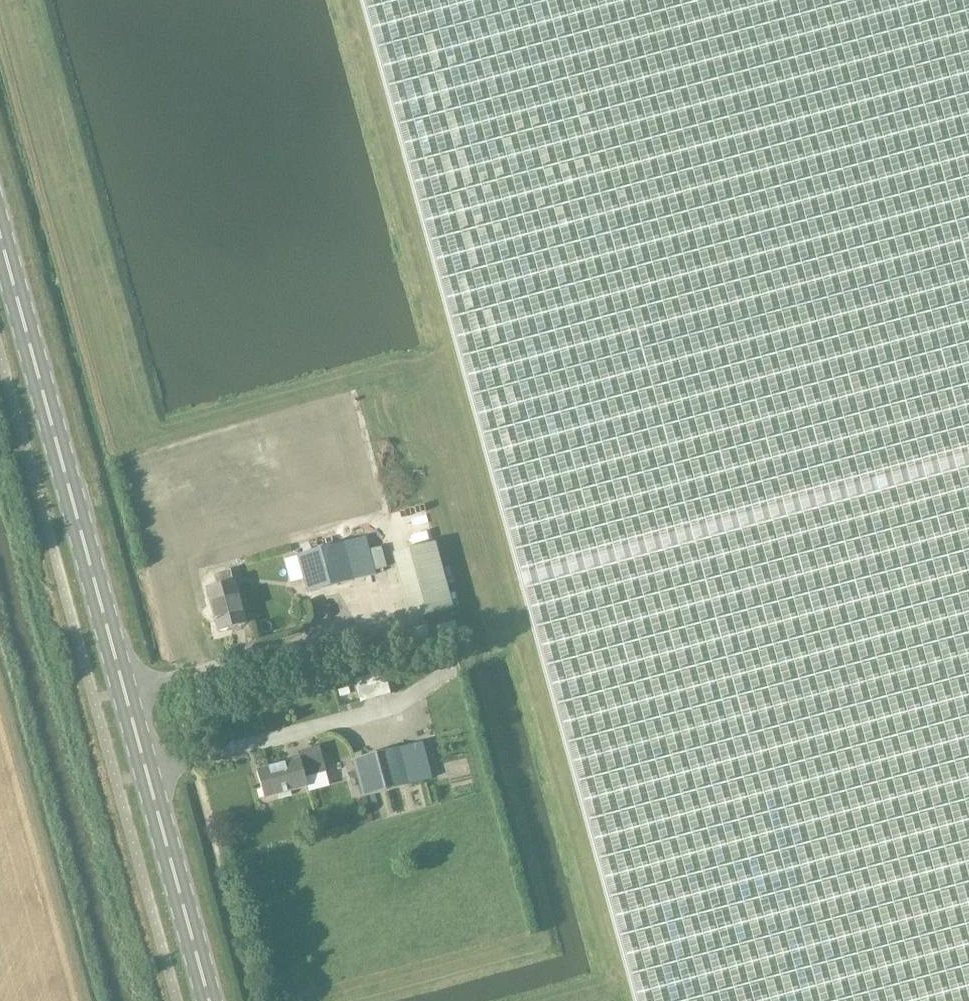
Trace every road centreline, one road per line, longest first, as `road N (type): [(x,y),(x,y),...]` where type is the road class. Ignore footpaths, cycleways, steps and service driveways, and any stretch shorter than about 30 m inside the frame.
road 1 (secondary): [(210,1000),(0,235)]

